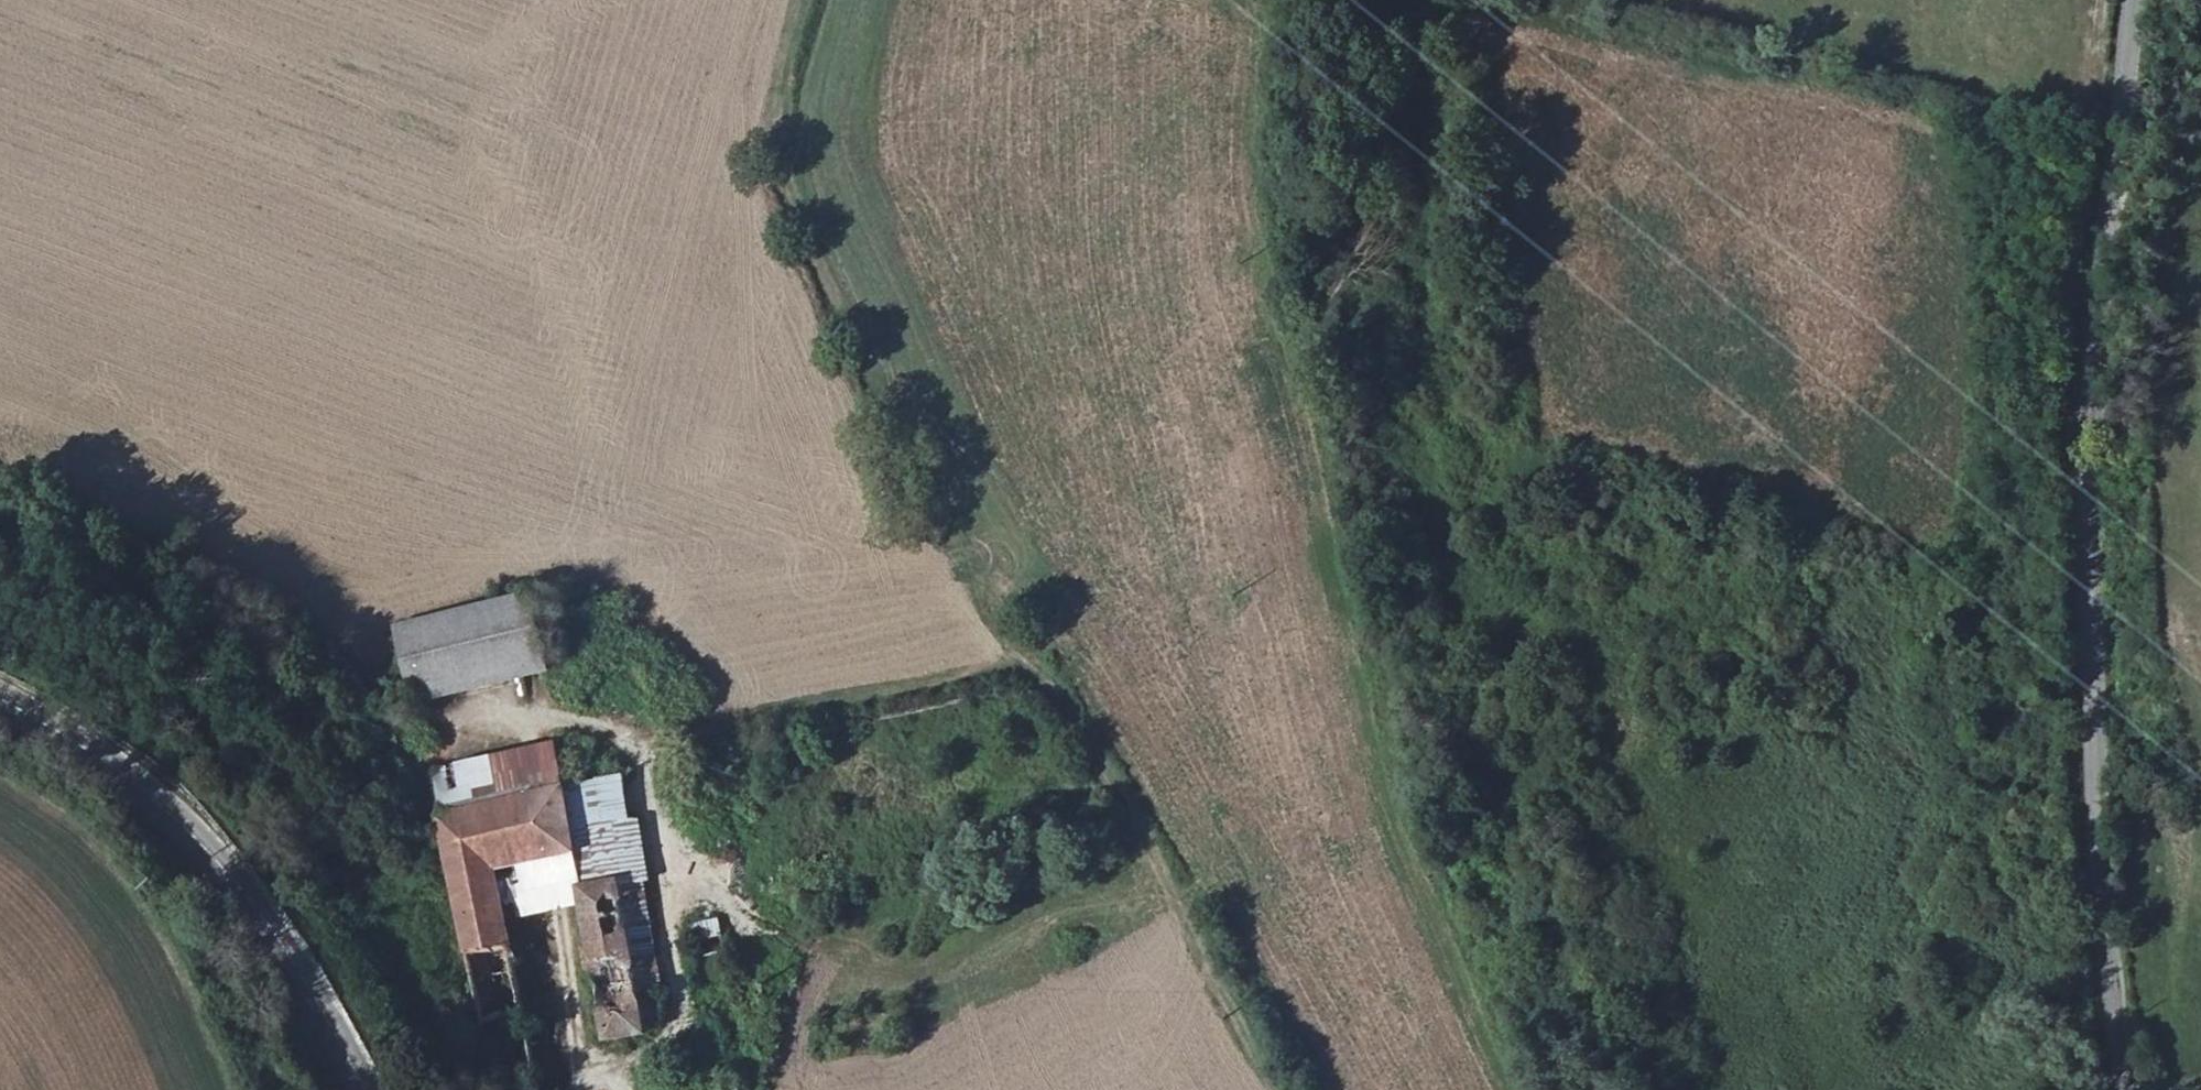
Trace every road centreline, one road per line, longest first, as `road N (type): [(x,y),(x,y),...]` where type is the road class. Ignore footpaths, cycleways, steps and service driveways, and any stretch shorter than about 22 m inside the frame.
road 1 (unclassified): [(2130,0),(2089,378),(2090,728),(2122,1089)]
road 2 (tertiary): [(0,709),(181,823),(228,867),(280,931),(364,1089)]

